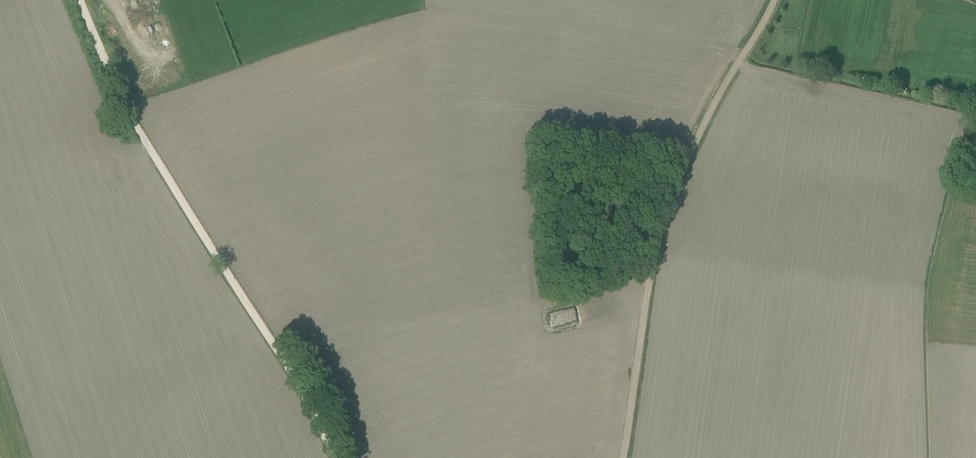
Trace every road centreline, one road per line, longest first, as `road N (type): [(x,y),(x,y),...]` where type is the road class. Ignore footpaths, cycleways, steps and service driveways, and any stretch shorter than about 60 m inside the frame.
road 1 (track): [(81,0),(133,127),(253,306),(330,457)]
road 2 (track): [(623,457),(648,269),(667,202),(775,0)]

